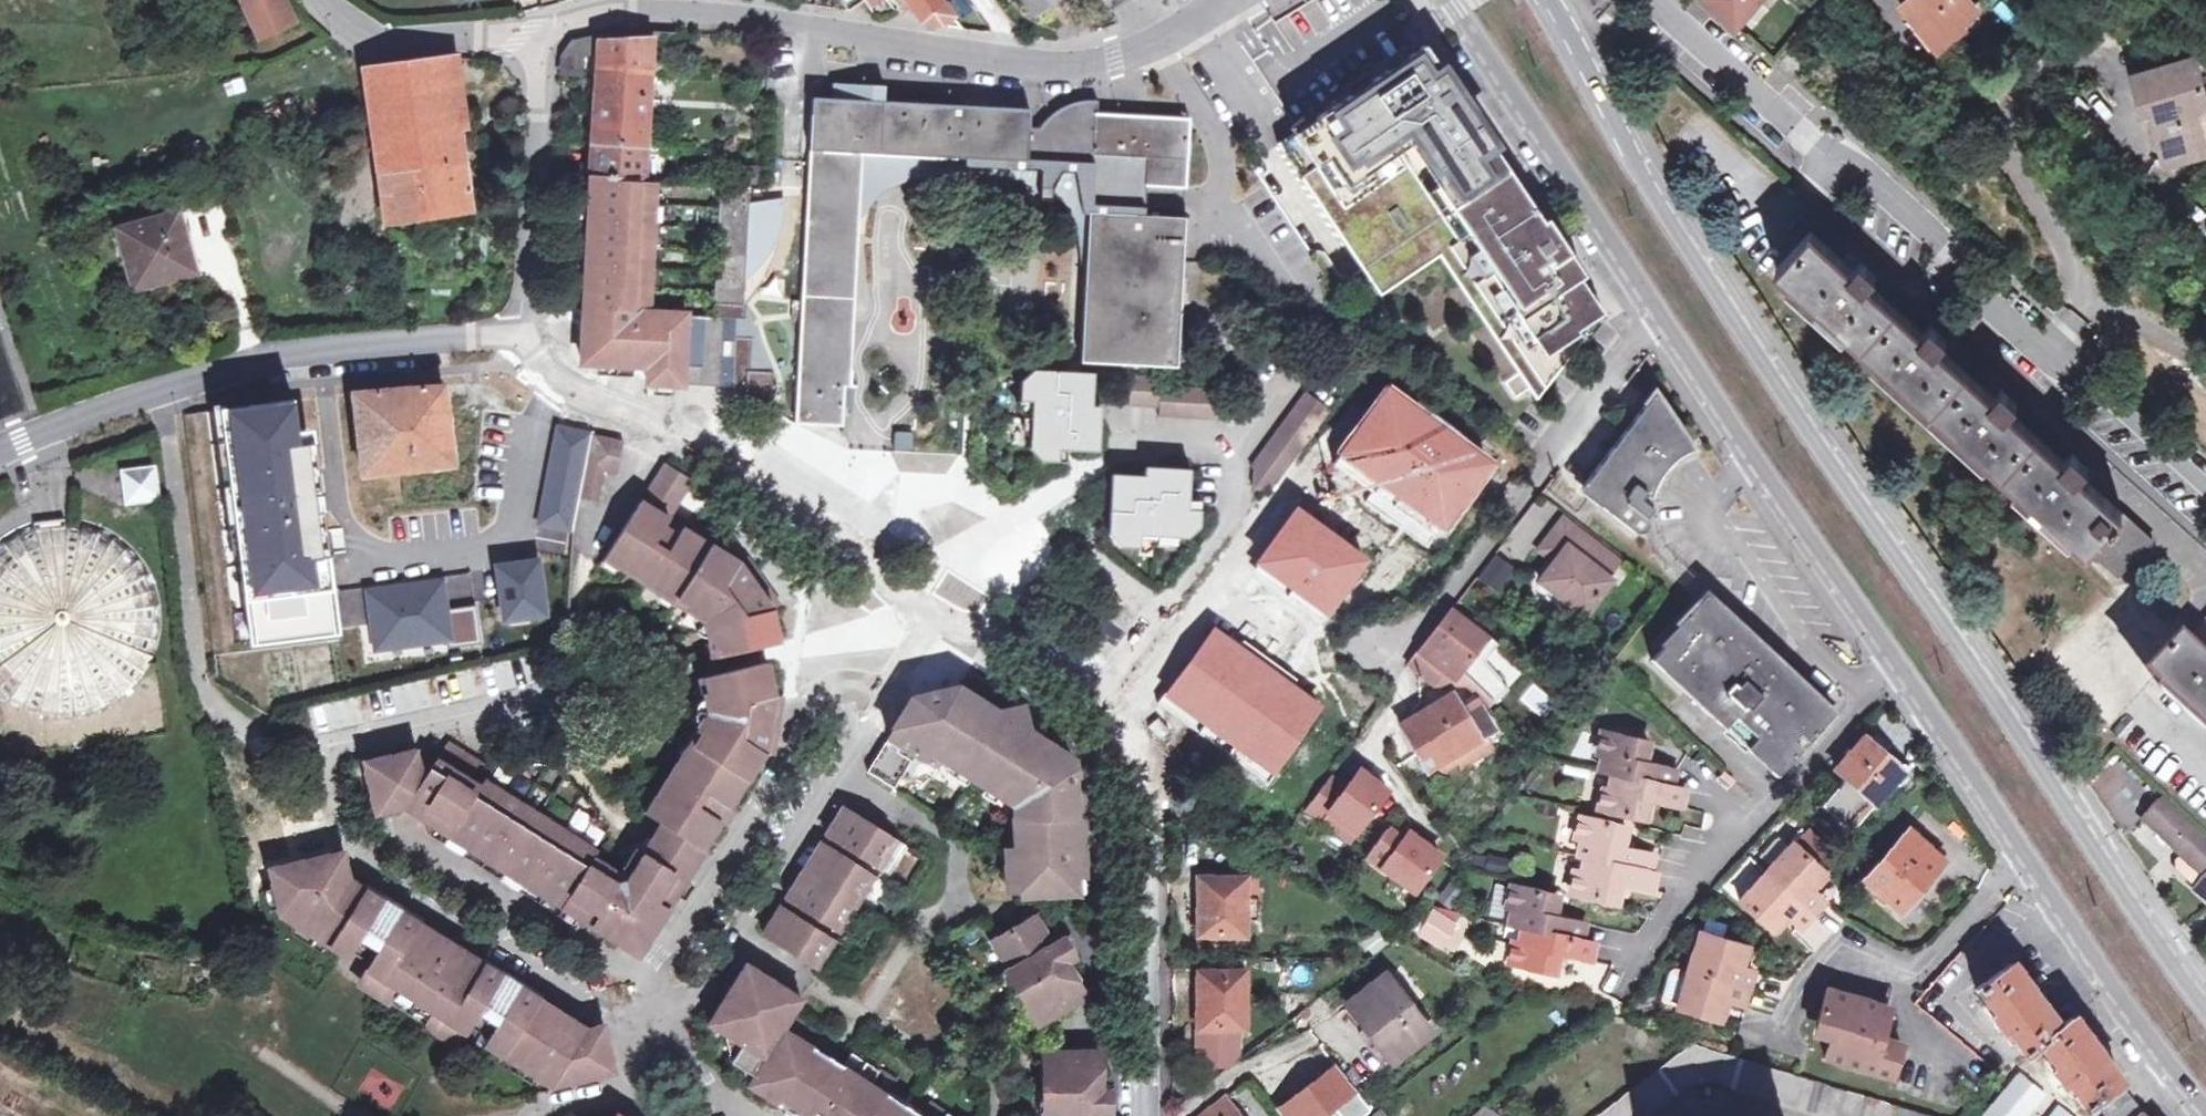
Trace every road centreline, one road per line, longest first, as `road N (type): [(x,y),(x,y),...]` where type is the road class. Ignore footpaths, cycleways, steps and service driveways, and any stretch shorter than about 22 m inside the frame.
road 1 (secondary): [(2205,1014),(1657,203),(1542,0)]
road 2 (tertiary): [(1153,1115),(1150,853),(1124,738),(1097,701),(987,641),(941,643),(884,604),(834,534),(520,353)]
road 3 (secondary): [(1655,311),(2205,1114)]
road 4 (unclassified): [(539,40),(573,11),(740,11),(1059,62),(1120,52),(1222,0)]
road 5 (tertiary): [(520,353),(471,344),(335,351),(164,385),(0,454)]
road 6 (unclassified): [(2051,358),(1975,294),(1946,254),(1867,178),(1809,143),(1656,0)]
road 7 (residential): [(1655,311),(1405,639),(1374,652)]
road 8 (secondary): [(1451,0),(1655,311)]
road 9 (residential): [(2093,307),(2013,140),(2017,101),(2039,75),(2090,57),(2111,68)]
road 10 (unclassified): [(520,353),(539,40)]
road 11 (unclassified): [(539,40),(399,46),(355,34),(322,0)]
road 12 (unclassified): [(2205,487),(2089,380),(2051,358)]
road 13 (residential): [(2093,307),(2205,356)]

